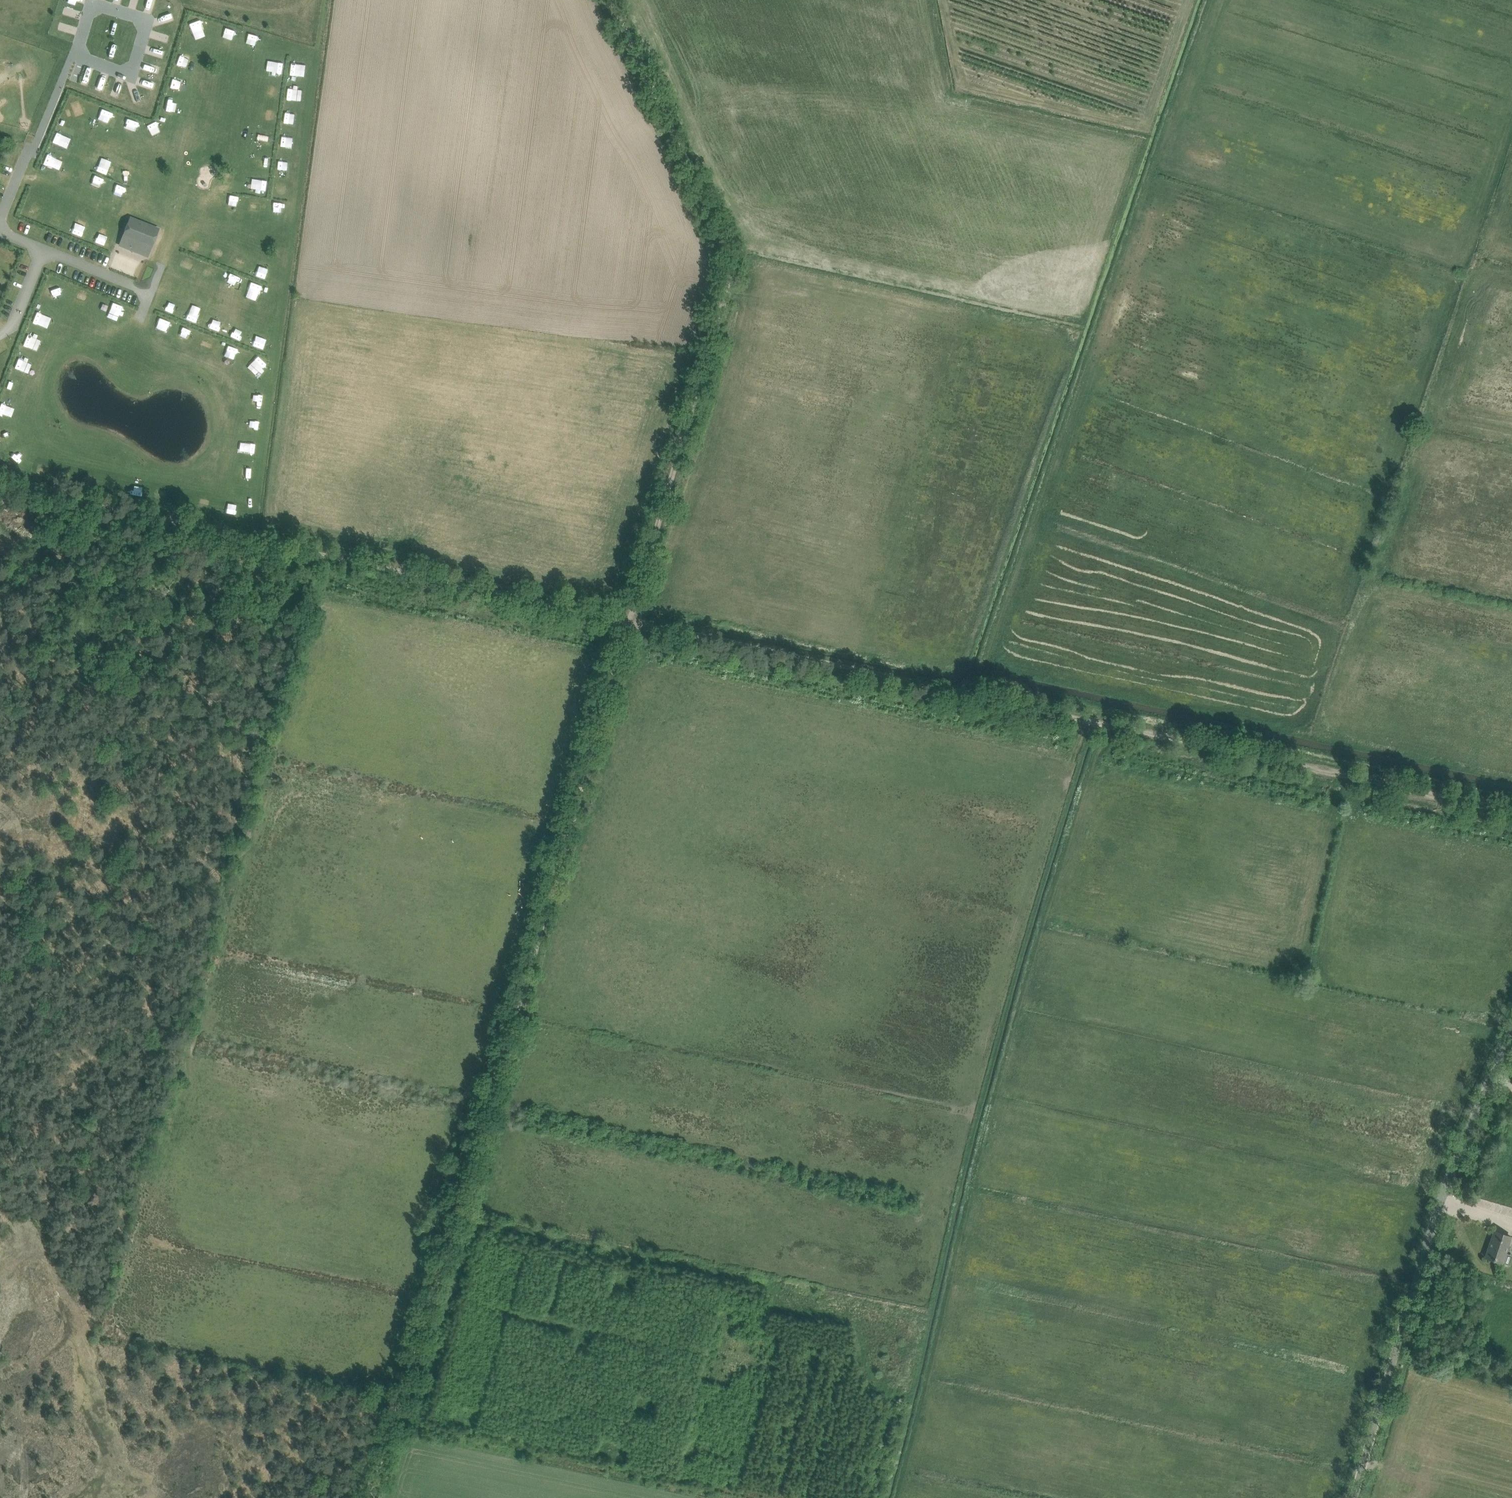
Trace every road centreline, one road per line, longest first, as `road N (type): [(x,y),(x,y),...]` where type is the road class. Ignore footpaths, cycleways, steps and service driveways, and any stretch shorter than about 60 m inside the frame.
road 1 (track): [(629,624),(372,1497)]
road 2 (track): [(1511,812),(629,624)]
road 3 (track): [(629,624),(0,484)]
road 4 (unclassified): [(1352,1497),(1452,1171),(1511,1037)]

